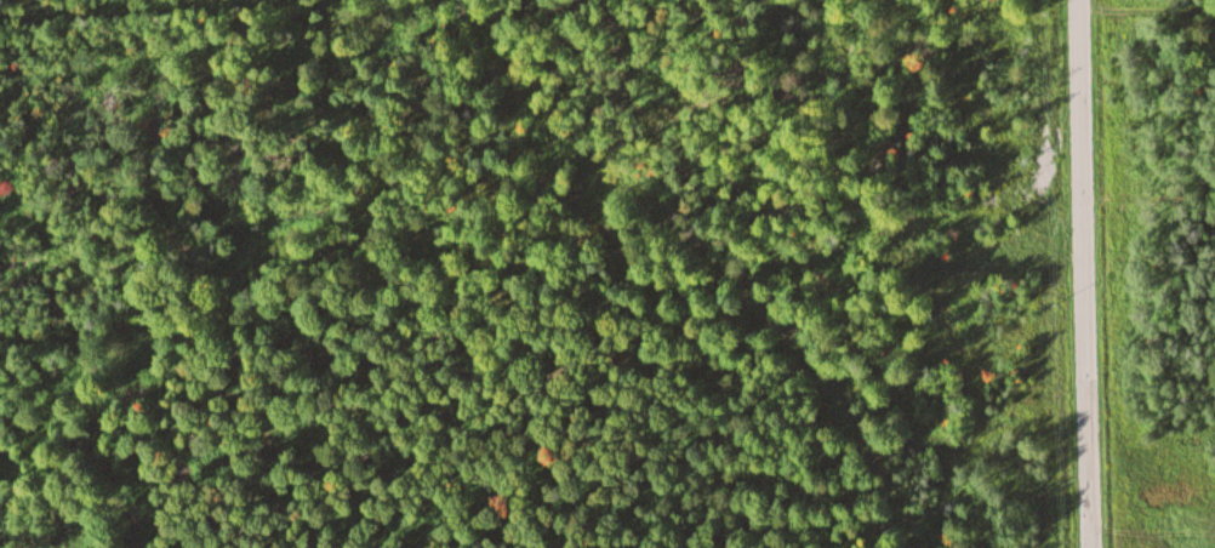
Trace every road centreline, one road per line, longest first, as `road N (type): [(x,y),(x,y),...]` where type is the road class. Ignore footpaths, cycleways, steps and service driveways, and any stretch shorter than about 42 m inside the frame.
road 1 (track): [(462,0),(474,87),(557,169),(711,297),(810,434),(862,547)]
road 2 (residential): [(1095,547),(1083,0)]

